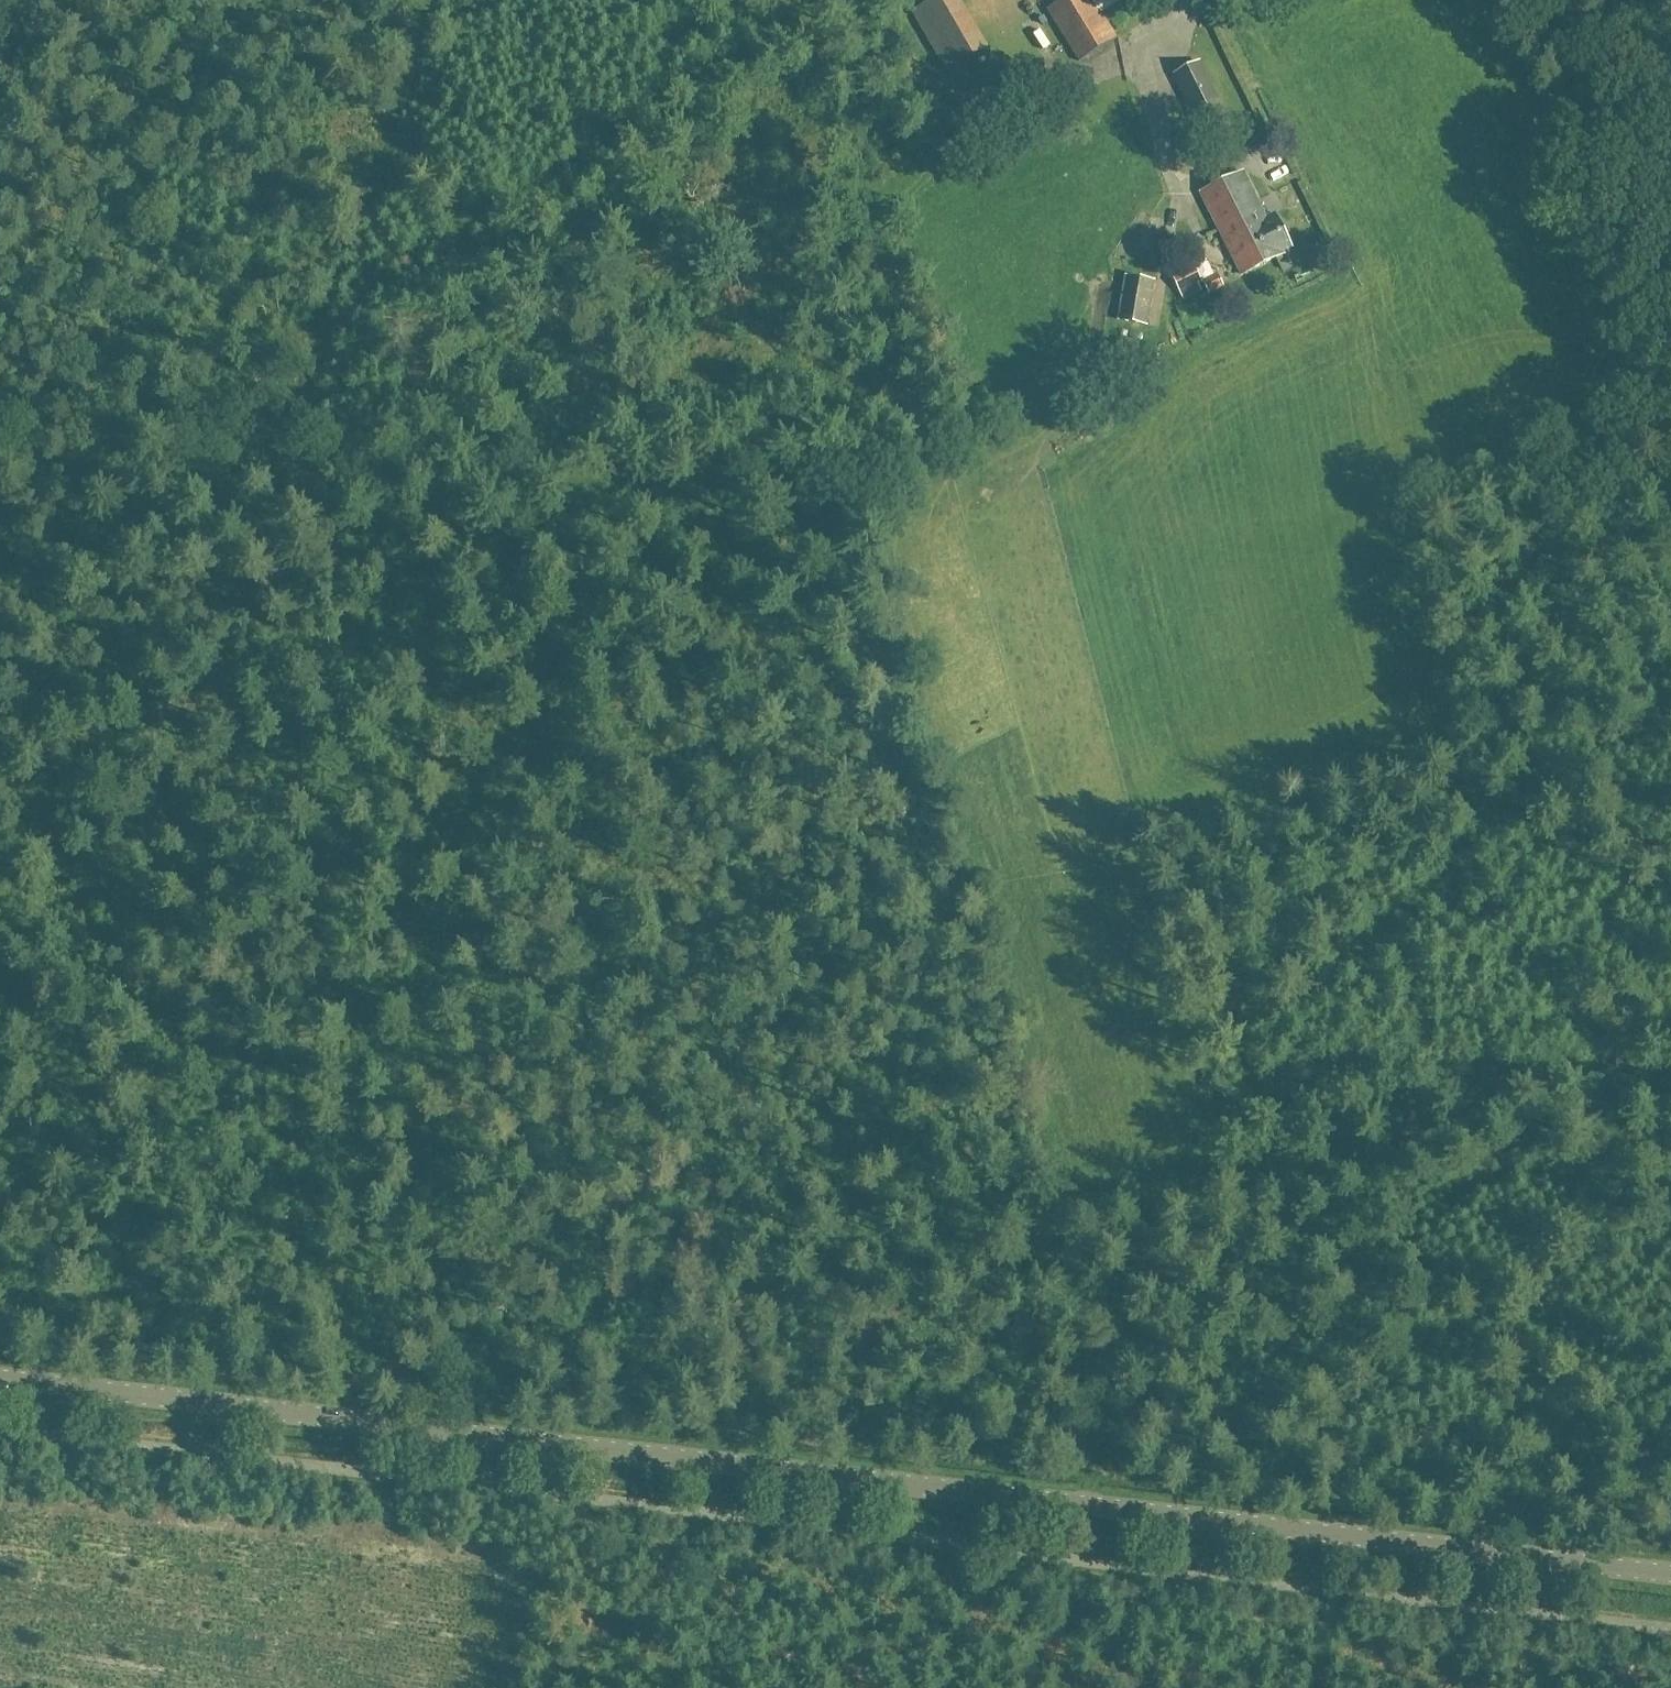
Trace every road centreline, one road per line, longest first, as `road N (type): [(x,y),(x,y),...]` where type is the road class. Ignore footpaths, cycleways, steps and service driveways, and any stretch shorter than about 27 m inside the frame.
road 1 (tertiary): [(1670,1573),(0,1378)]
road 2 (track): [(0,424),(647,469)]
road 3 (track): [(278,443),(433,0)]
road 4 (unclassified): [(1670,221),(1601,0)]

